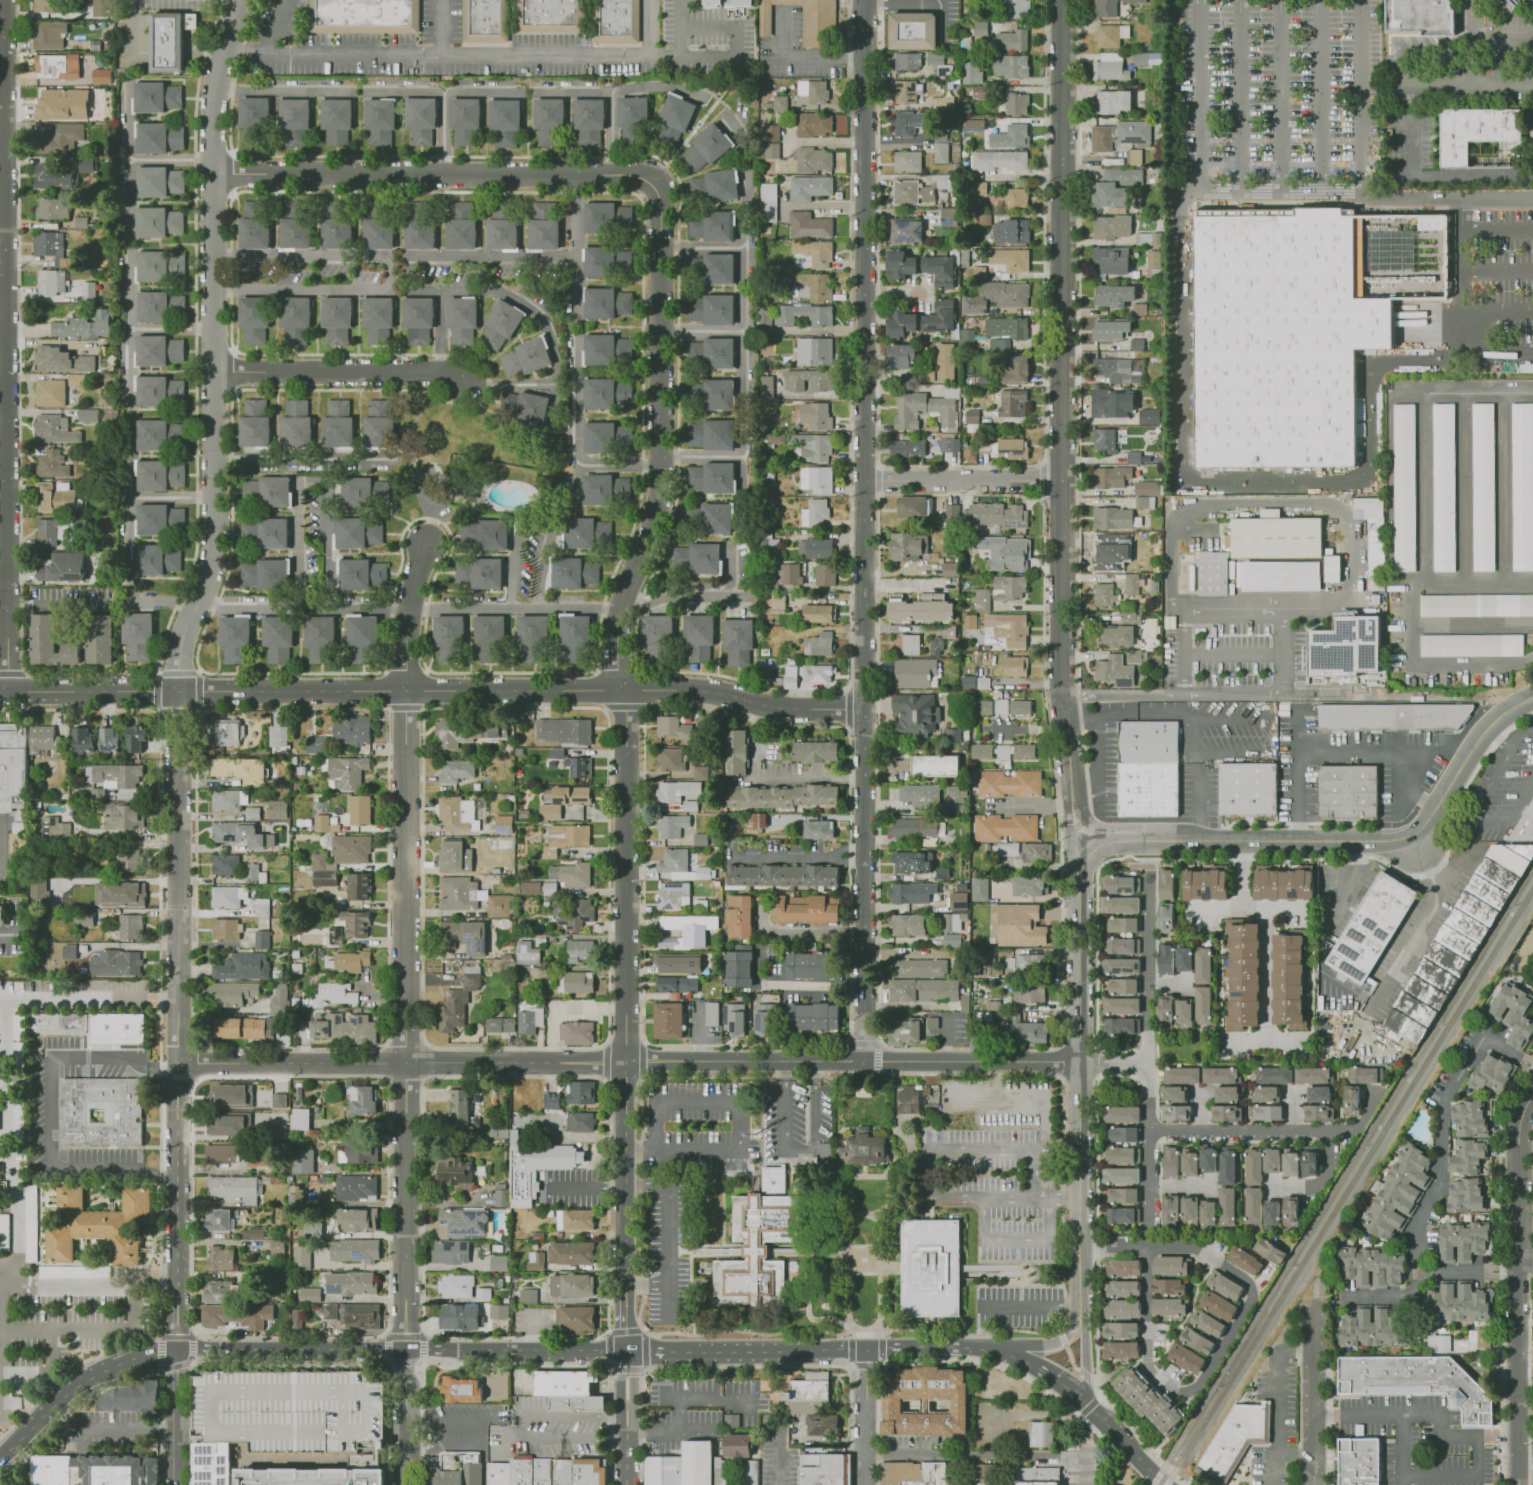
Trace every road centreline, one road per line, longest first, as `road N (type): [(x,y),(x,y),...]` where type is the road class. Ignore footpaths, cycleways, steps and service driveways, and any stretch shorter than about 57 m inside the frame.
road 1 (residential): [(177,1322),(183,1001),(177,692),(180,638),(214,555),(214,176)]
road 2 (residential): [(867,1062),(868,0)]
road 3 (residential): [(0,691),(684,690),(788,714),(864,712)]
road 4 (residential): [(7,691),(3,0)]
road 5 (residential): [(617,690),(618,621),(657,512),(660,176)]
road 6 (residential): [(405,1062),(410,690),(416,609),(433,545)]
road 7 (residential): [(1086,858),(1101,846),(1144,841),(1388,844),(1415,834),(1479,738),(1508,709),(1532,698)]
road 8 (residential): [(1064,482),(1062,0)]
road 9 (residential): [(182,1065),(629,1062)]
road 10 (residential): [(214,176),(660,176)]
road 11 (residential): [(1081,1248),(1077,875),(1086,858)]
road 12 (residential): [(1516,1484),(1521,1115),(1532,1096)]
road 13 (residential): [(629,1062),(625,713),(617,690)]
road 14 (residential): [(1149,877),(1150,1224)]
road 15 (residential): [(1071,787),(1060,654),(1064,482)]
road 16 (residential): [(630,1354),(629,1062)]
road 17 (residential): [(405,1350),(405,1062)]
road 18 (residential): [(1377,1096),(1354,1132),(1149,1132)]
road 19 (residential): [(216,376),(462,379)]
road 20 (secondary): [(1089,1403),(1023,1361),(984,1349),(865,1347)]
road 21 (residential): [(629,1062),(867,1062)]
road 22 (secondary): [(865,1347),(630,1354)]
road 23 (secondary): [(405,1350),(176,1350)]
road 24 (secondary): [(630,1354),(405,1350)]
road 25 (residential): [(1242,843),(1242,909),(1267,909),(1266,1041)]
road 26 (residential): [(1418,1232),(1444,1181),(1444,1100),(1489,1036)]
road 27 (residential): [(867,1062),(1079,1063)]
road 28 (secondary): [(176,1350),(98,1376),(0,1456)]
road 29 (residential): [(1315,1484),(1316,1278)]
road 30 (residential): [(865,482),(1064,482)]
road 31 (residential): [(214,176),(218,88),(239,0)]
road 32 (residential): [(864,1484),(865,1347)]
road 33 (tertiary): [(174,1484),(176,1350)]
road 34 (residential): [(406,1484),(405,1350)]

